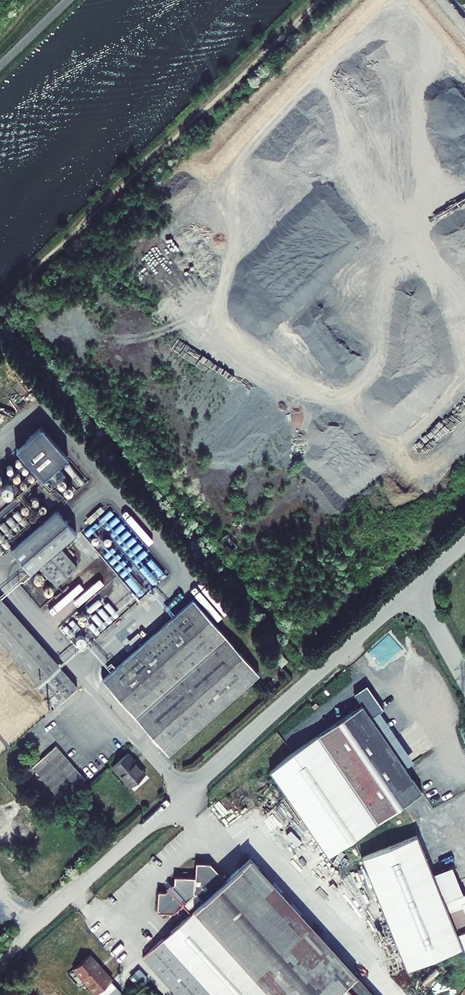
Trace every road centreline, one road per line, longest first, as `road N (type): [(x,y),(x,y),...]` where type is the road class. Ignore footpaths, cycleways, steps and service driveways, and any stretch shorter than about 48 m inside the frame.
road 1 (unclassified): [(0,964),(415,586)]

